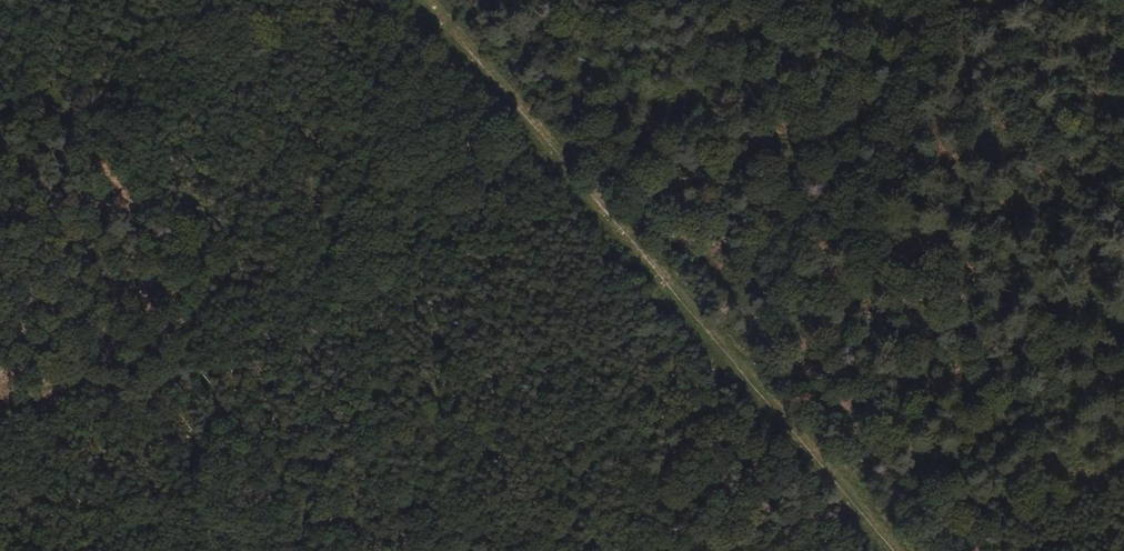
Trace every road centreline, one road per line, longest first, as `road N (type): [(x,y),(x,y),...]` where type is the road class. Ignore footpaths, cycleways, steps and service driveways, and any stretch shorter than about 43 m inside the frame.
road 1 (track): [(895,550),(429,0)]

